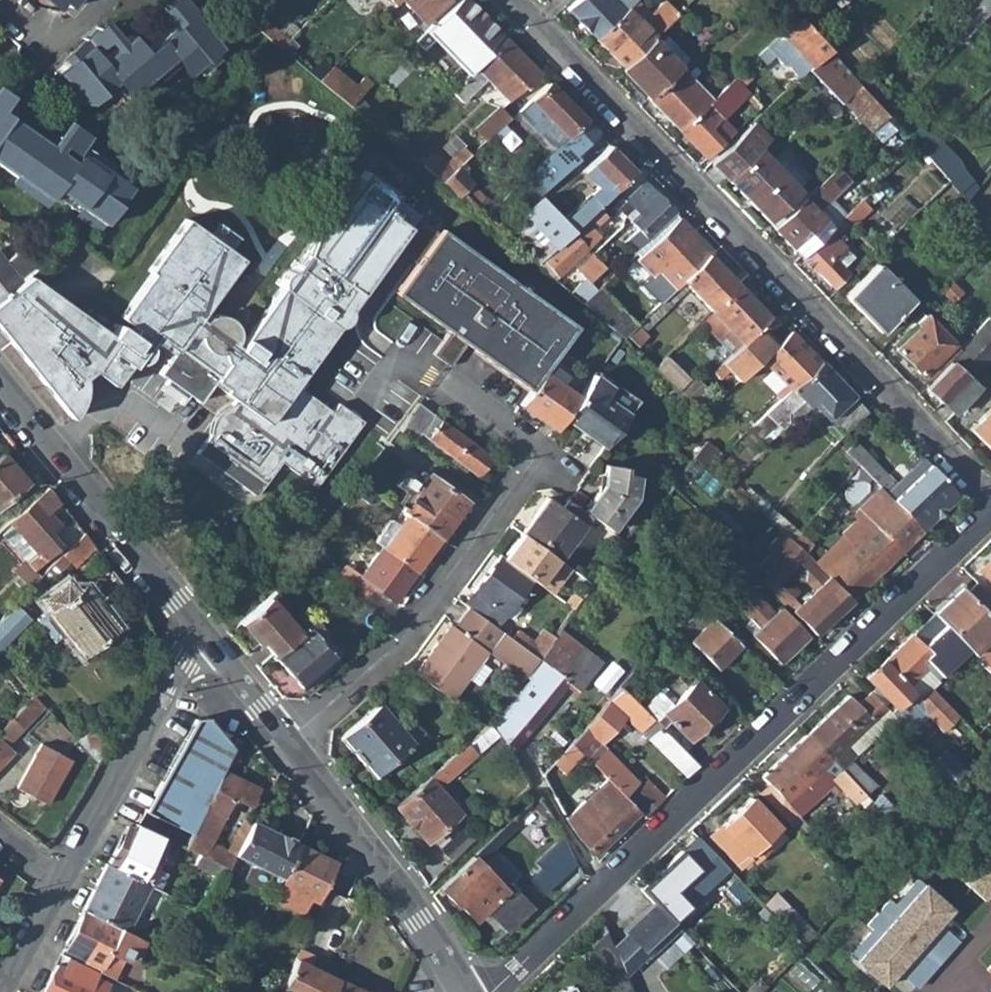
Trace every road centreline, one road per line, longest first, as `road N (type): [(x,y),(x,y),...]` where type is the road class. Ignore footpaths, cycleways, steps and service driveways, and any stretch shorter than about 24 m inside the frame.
road 1 (residential): [(492,991),(990,508)]
road 2 (residential): [(990,491),(510,0)]
road 3 (residential): [(288,739),(402,640),(536,458),(438,380)]
road 4 (tertiary): [(206,637),(0,380)]
road 5 (tertiary): [(464,991),(288,739)]
road 6 (residential): [(206,637),(59,881)]
road 7 (residential): [(0,9),(46,47),(108,0)]
road 8 (tertiary): [(288,739),(206,637)]
road 9 (residential): [(59,881),(0,990)]

